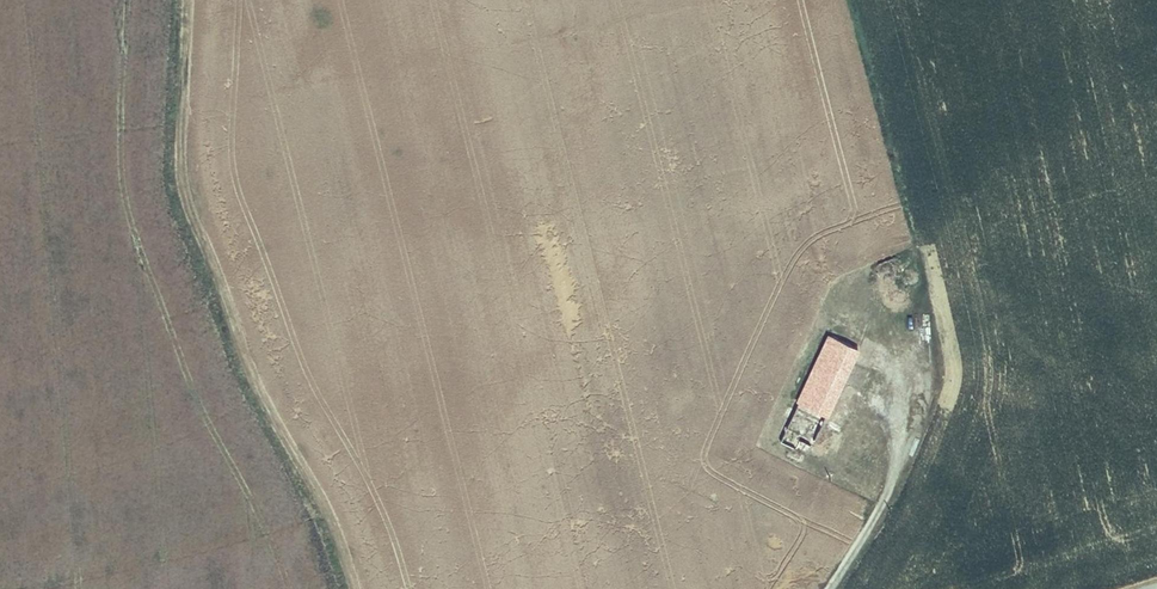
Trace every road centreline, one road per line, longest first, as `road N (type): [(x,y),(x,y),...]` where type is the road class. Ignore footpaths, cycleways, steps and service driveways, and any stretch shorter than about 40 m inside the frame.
road 1 (track): [(350,588),(319,502),(240,356),(182,203),(175,163),(184,0)]

